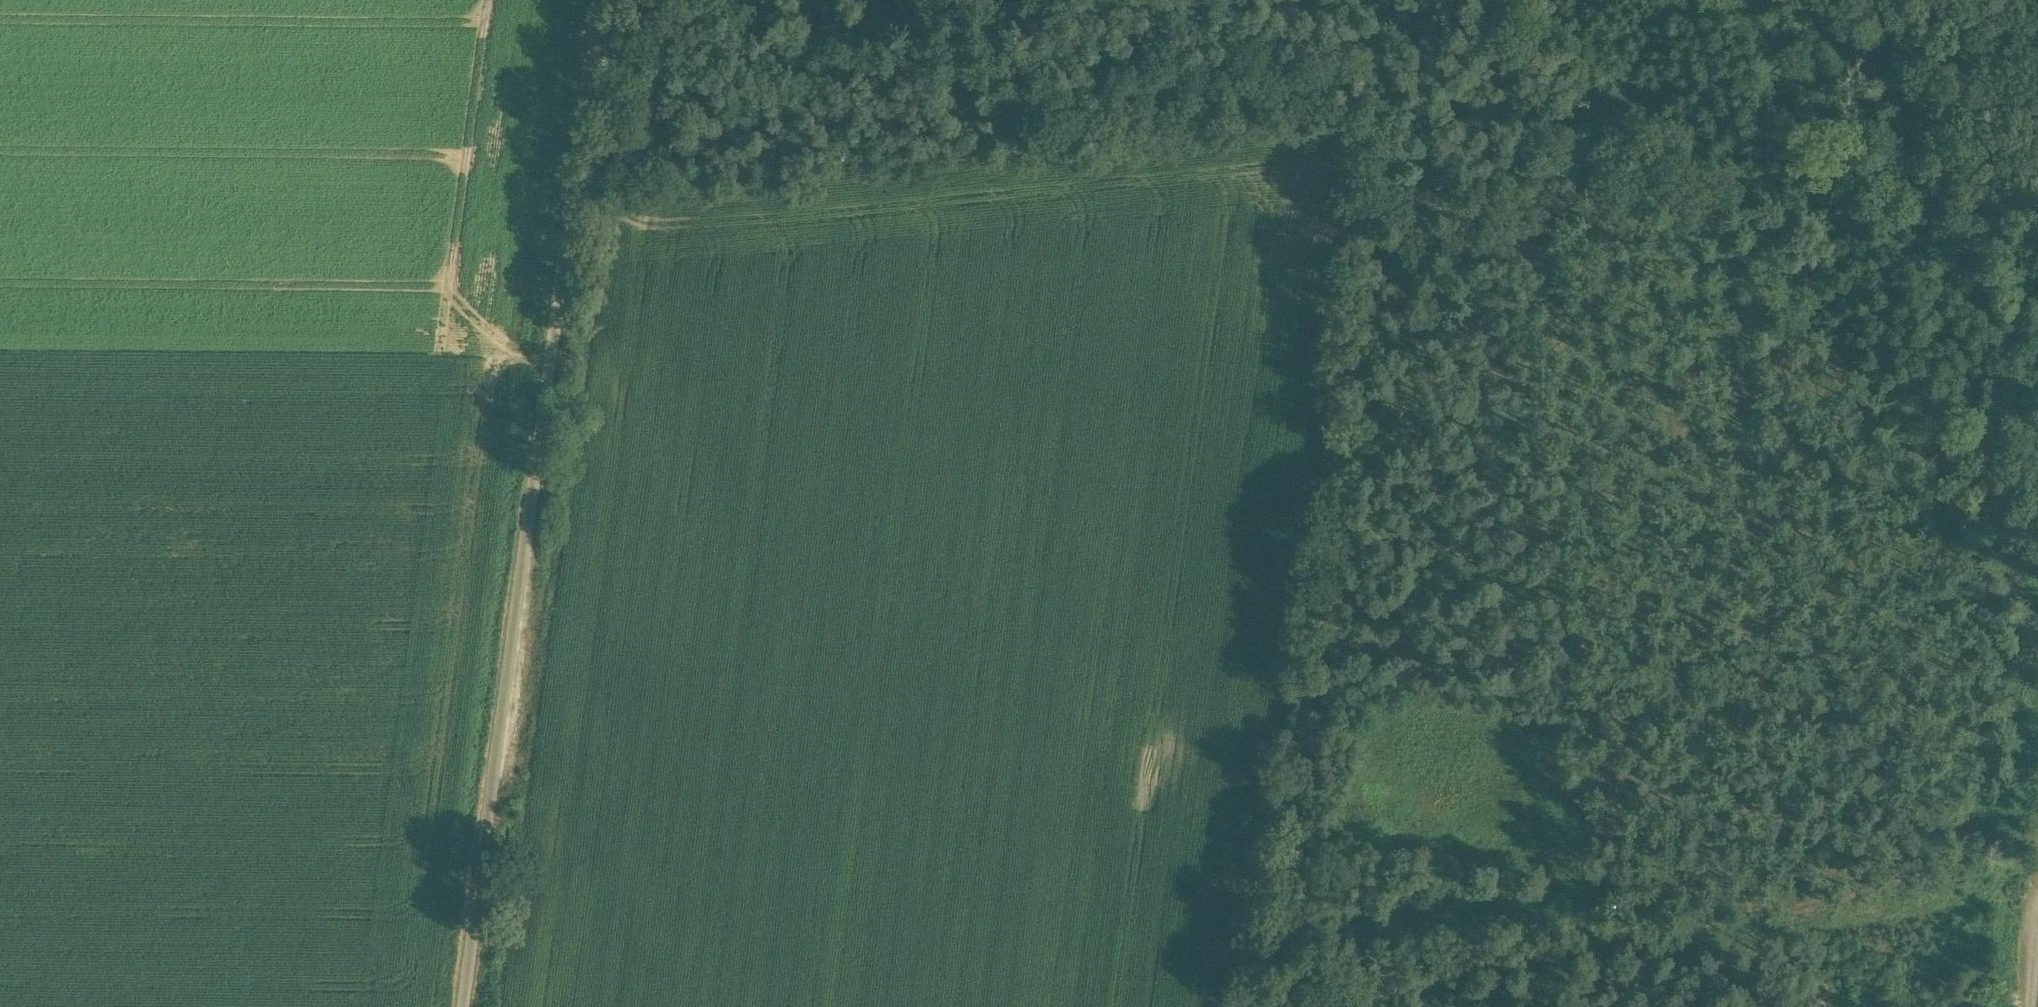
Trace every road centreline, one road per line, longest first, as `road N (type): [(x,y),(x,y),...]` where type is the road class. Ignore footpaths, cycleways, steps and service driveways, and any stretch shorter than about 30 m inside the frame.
road 1 (track): [(598,0),(463,1006)]

